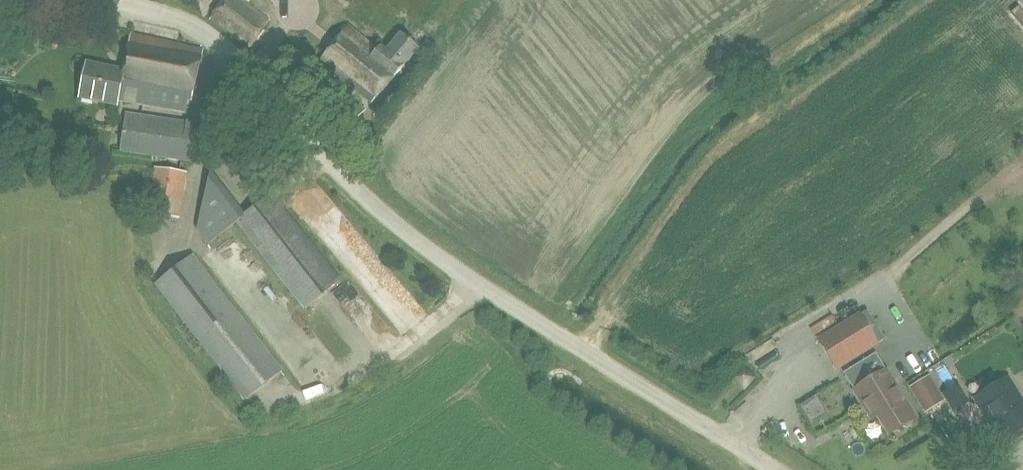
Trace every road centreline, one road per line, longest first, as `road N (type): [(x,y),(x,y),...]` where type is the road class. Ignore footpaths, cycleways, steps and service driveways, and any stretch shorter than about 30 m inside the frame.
road 1 (unclassified): [(772,469),(409,233),(252,71),(202,32),(102,0)]

